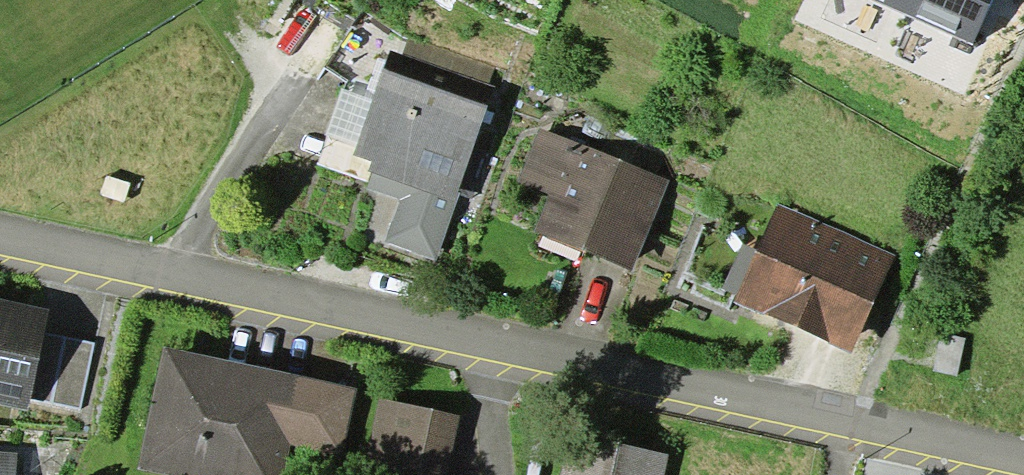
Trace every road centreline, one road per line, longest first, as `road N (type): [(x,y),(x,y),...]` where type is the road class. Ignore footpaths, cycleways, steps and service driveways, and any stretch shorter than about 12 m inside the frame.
road 1 (residential): [(853,419),(0,241)]
road 2 (residential): [(1023,453),(853,419)]

